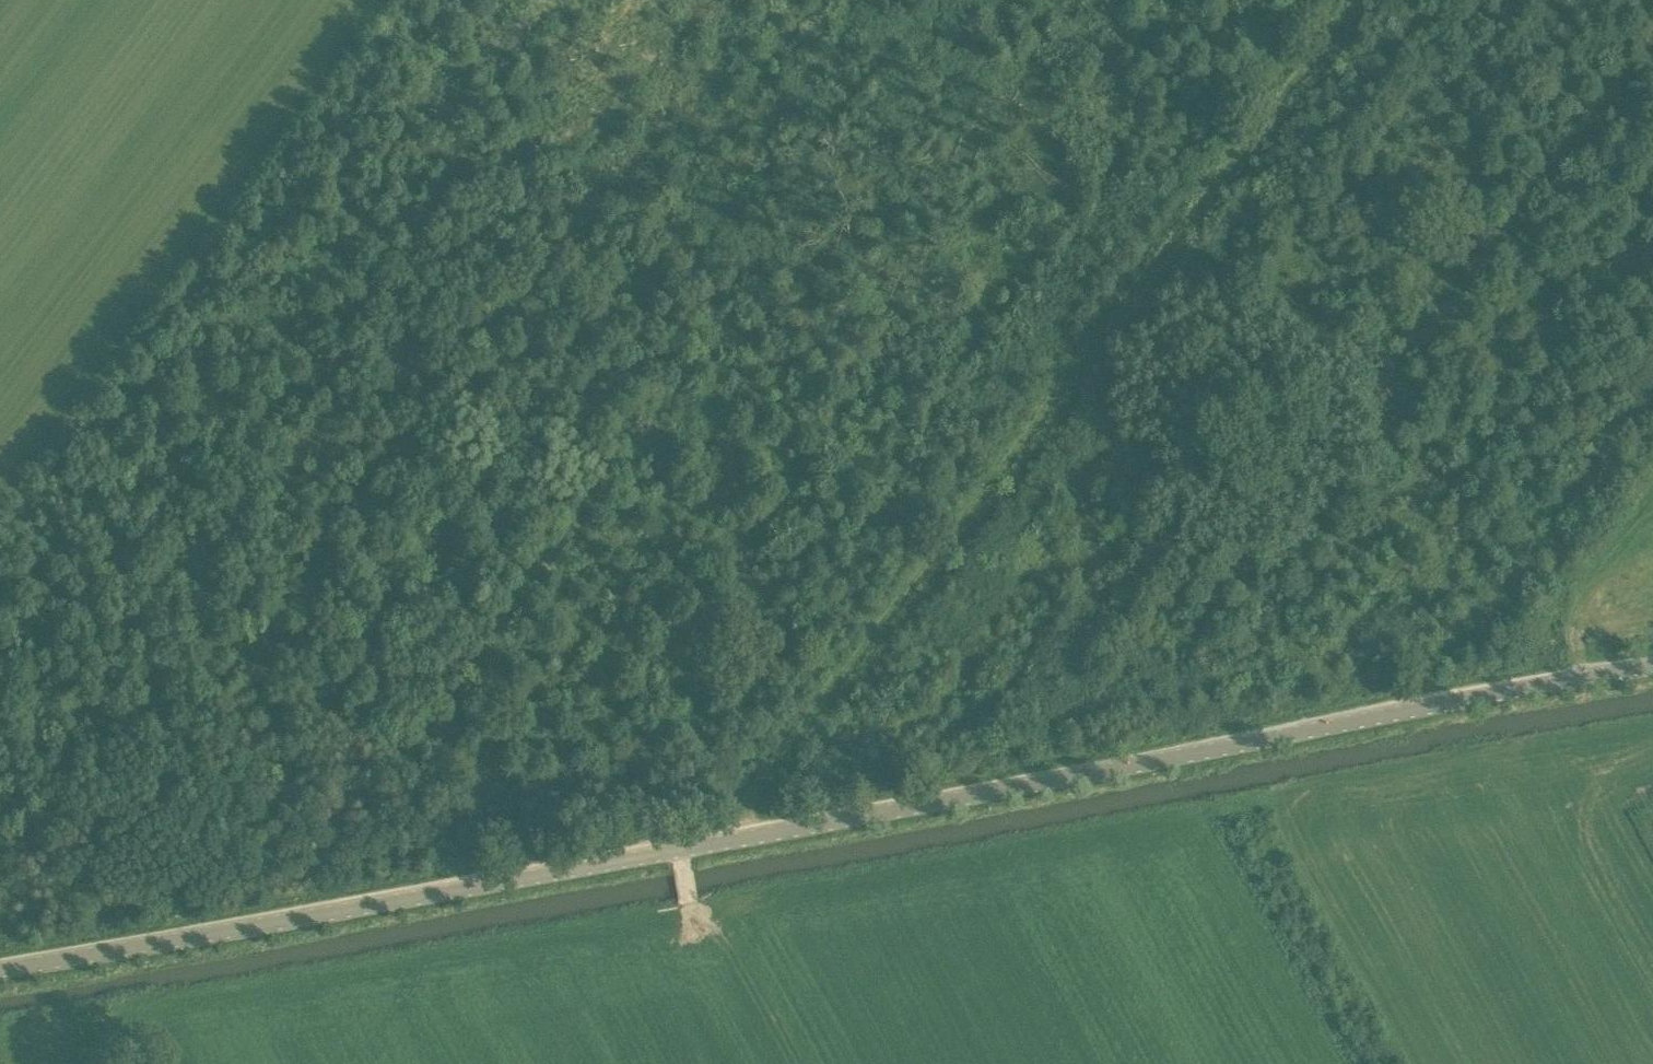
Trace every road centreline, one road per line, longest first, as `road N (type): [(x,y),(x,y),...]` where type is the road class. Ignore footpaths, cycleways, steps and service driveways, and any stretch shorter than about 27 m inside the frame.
road 1 (tertiary): [(0,969),(1652,666)]
road 2 (track): [(742,838),(760,783),(1360,0)]

